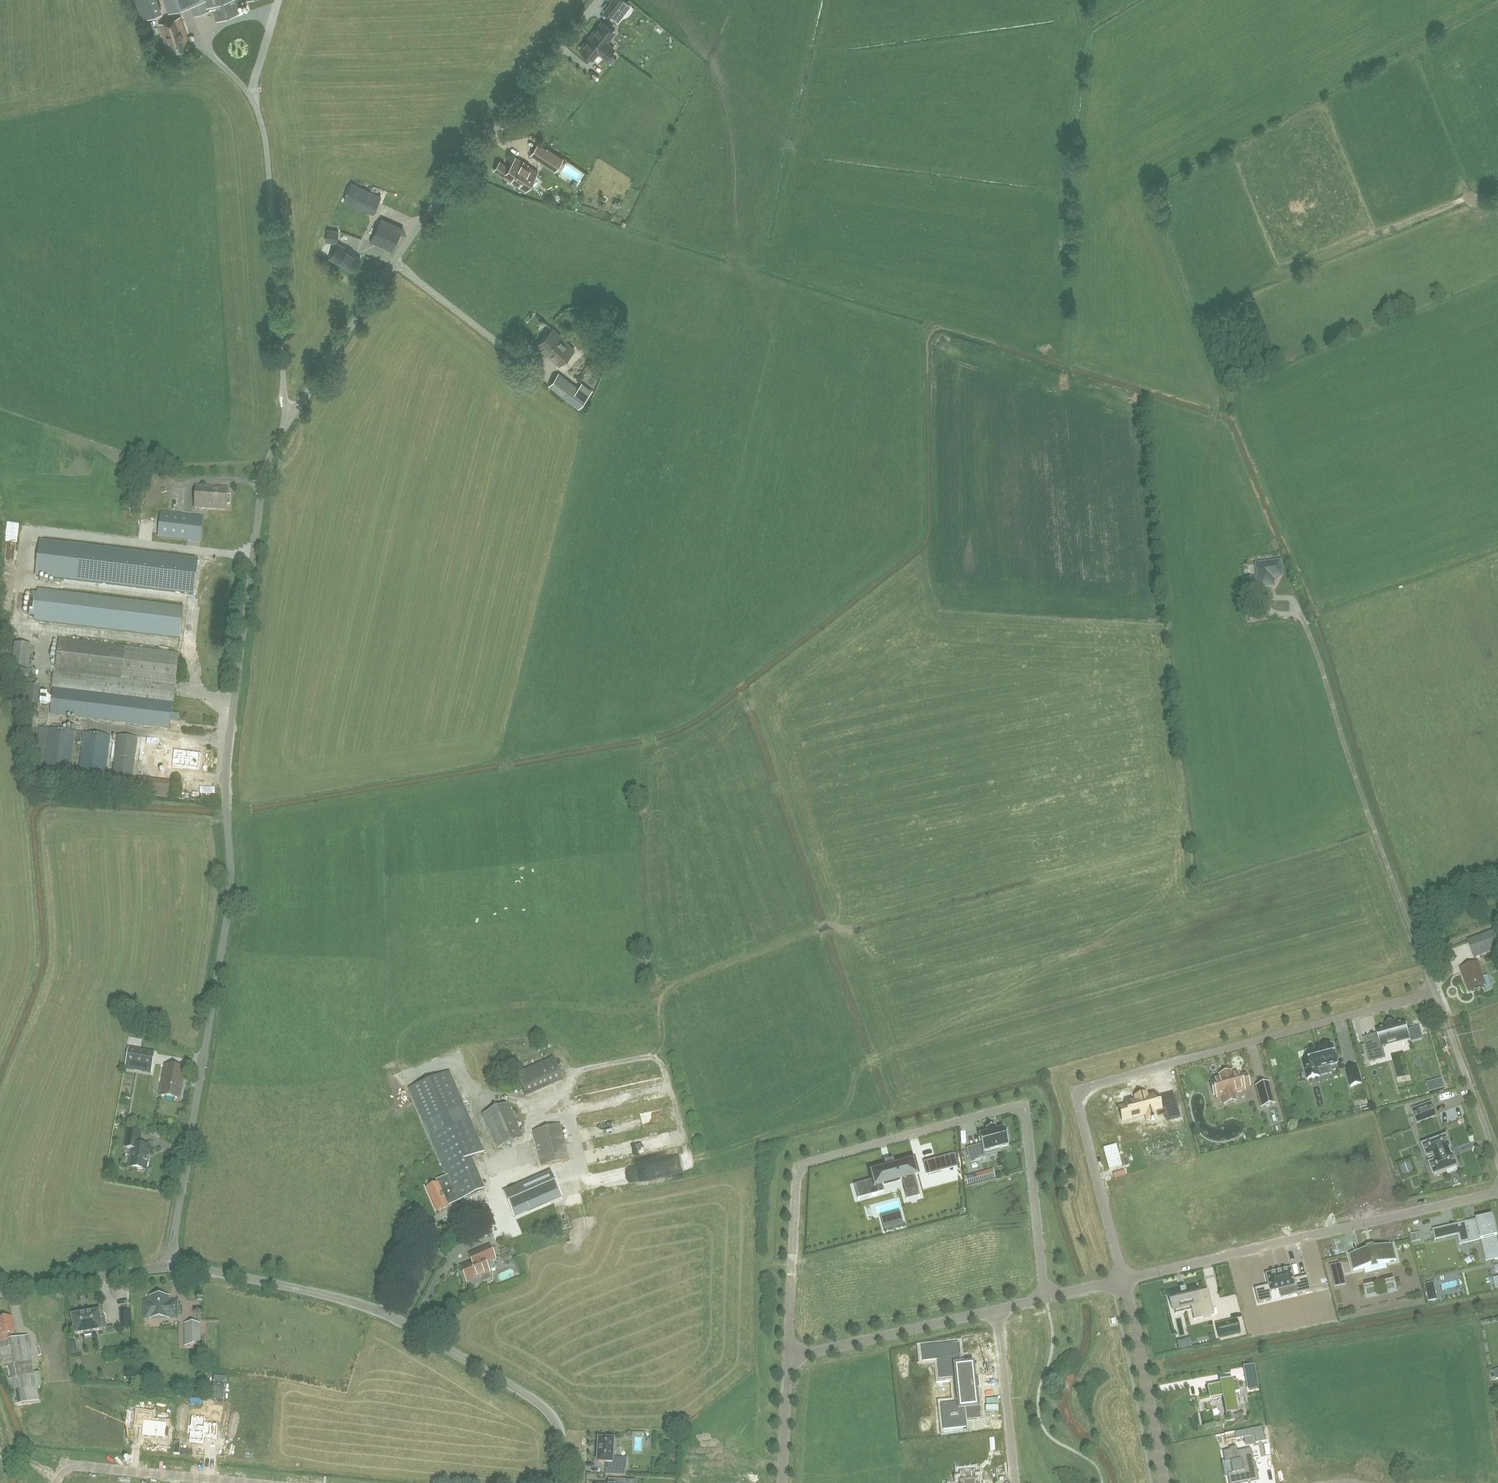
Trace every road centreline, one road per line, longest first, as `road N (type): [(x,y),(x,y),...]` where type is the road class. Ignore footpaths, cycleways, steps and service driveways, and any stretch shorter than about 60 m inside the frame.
road 1 (unclassified): [(171,1266),(229,919),(228,768),(273,454),(300,402),(405,250),(601,0)]
road 2 (residential): [(1046,1298),(1025,1103),(799,1168),(787,1356)]
road 3 (residential): [(1125,1280),(1078,1091),(1437,994)]
road 4 (unclassified): [(561,1482),(562,1435),(547,1409),(391,1316),(171,1266)]
road 5 (unclassified): [(1437,994),(1298,609)]
road 6 (unclassified): [(1125,1280),(1497,1191)]
road 7 (unclassified): [(787,1356),(997,1310)]
road 8 (unclassified): [(1164,1482),(1125,1280)]
road 9 (residential): [(246,1482),(64,1467),(56,1482)]
road 10 (unclassified): [(1497,1158),(1437,994)]
road 11 (unclassified): [(0,1294),(171,1266)]
road 12 (residential): [(1015,1482),(997,1310)]
road 13 (residential): [(787,1356),(781,1482)]

